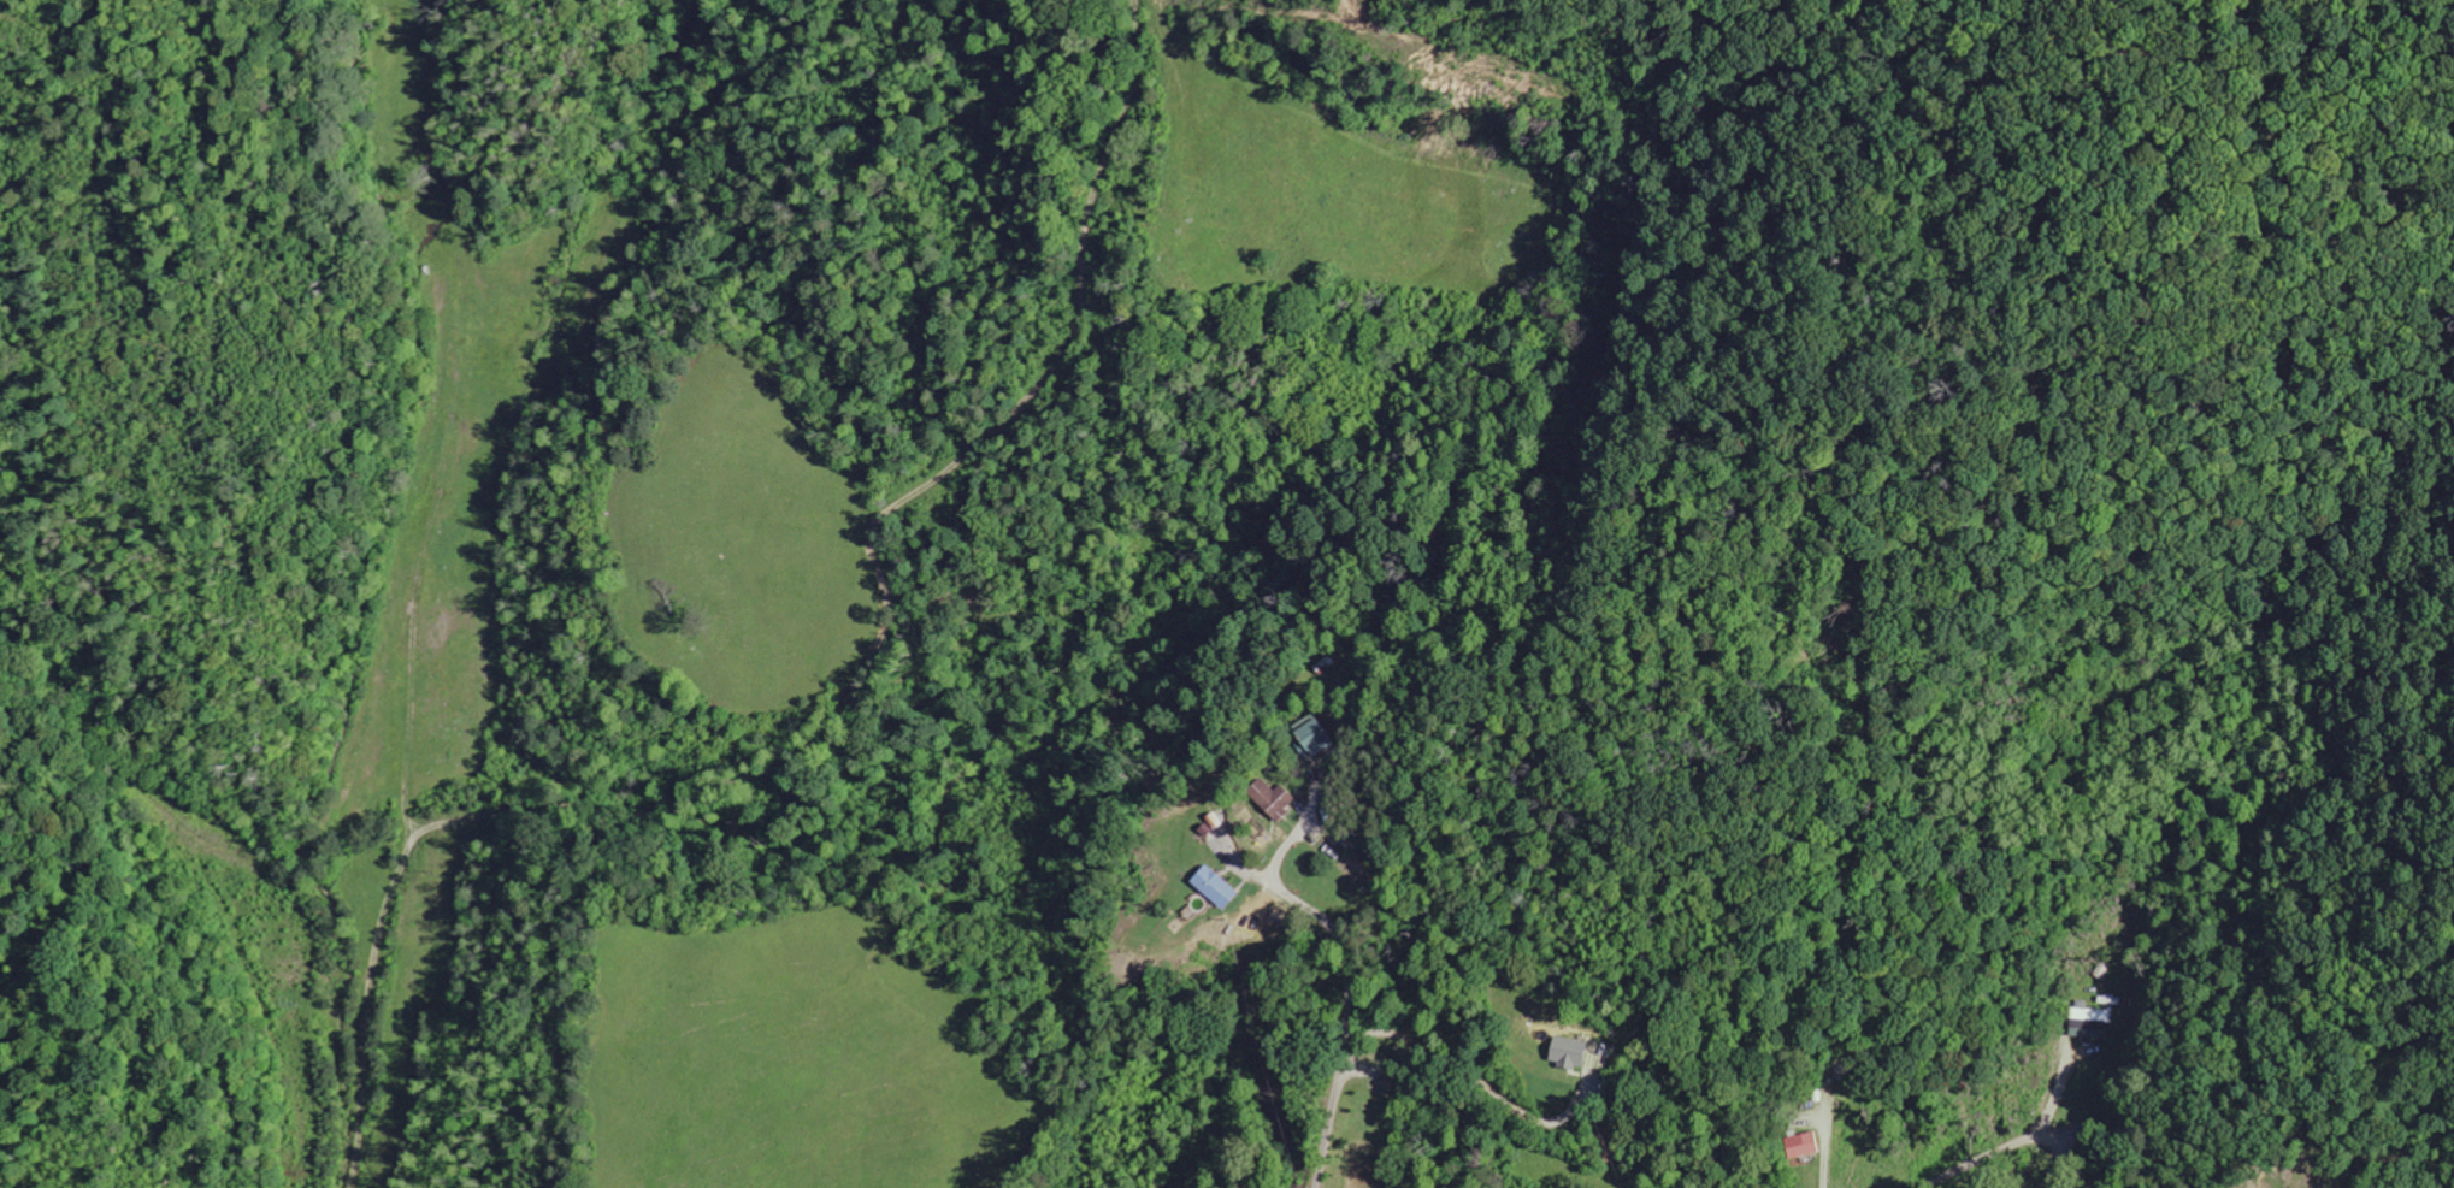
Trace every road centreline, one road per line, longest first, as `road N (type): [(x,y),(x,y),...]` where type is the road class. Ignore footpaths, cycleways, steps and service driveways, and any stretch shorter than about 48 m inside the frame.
road 1 (residential): [(386,1187),(405,1128),(435,776),(429,580),(418,543),(449,377),(435,296)]
road 2 (residential): [(1318,1187),(1351,1011),(1351,961),(1333,926),(1258,877)]
road 3 (residential): [(1922,1187),(2036,1141),(2064,1154),(2063,1182)]

